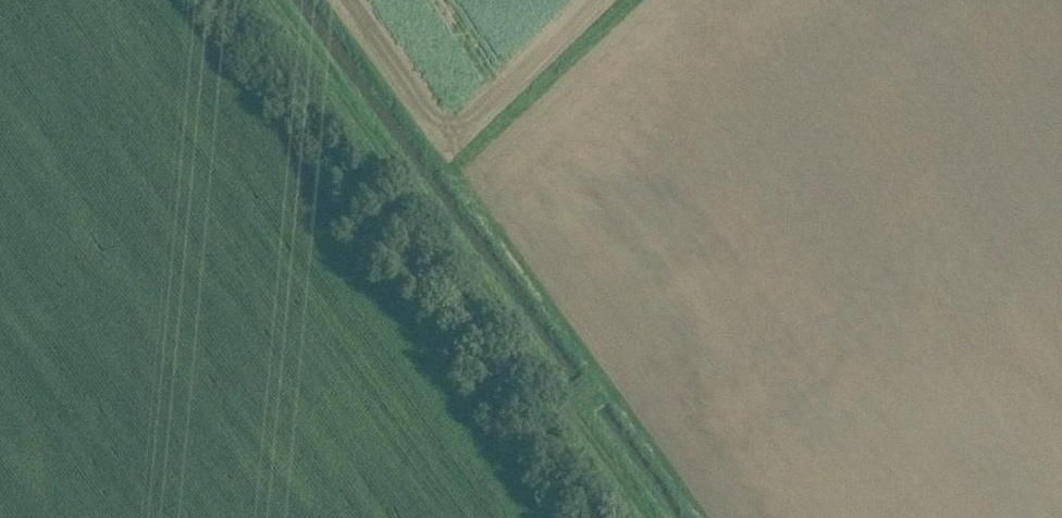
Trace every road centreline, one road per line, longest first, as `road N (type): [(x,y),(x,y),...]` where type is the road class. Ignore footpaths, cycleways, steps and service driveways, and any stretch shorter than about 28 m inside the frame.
road 1 (track): [(282,0),(655,517)]

